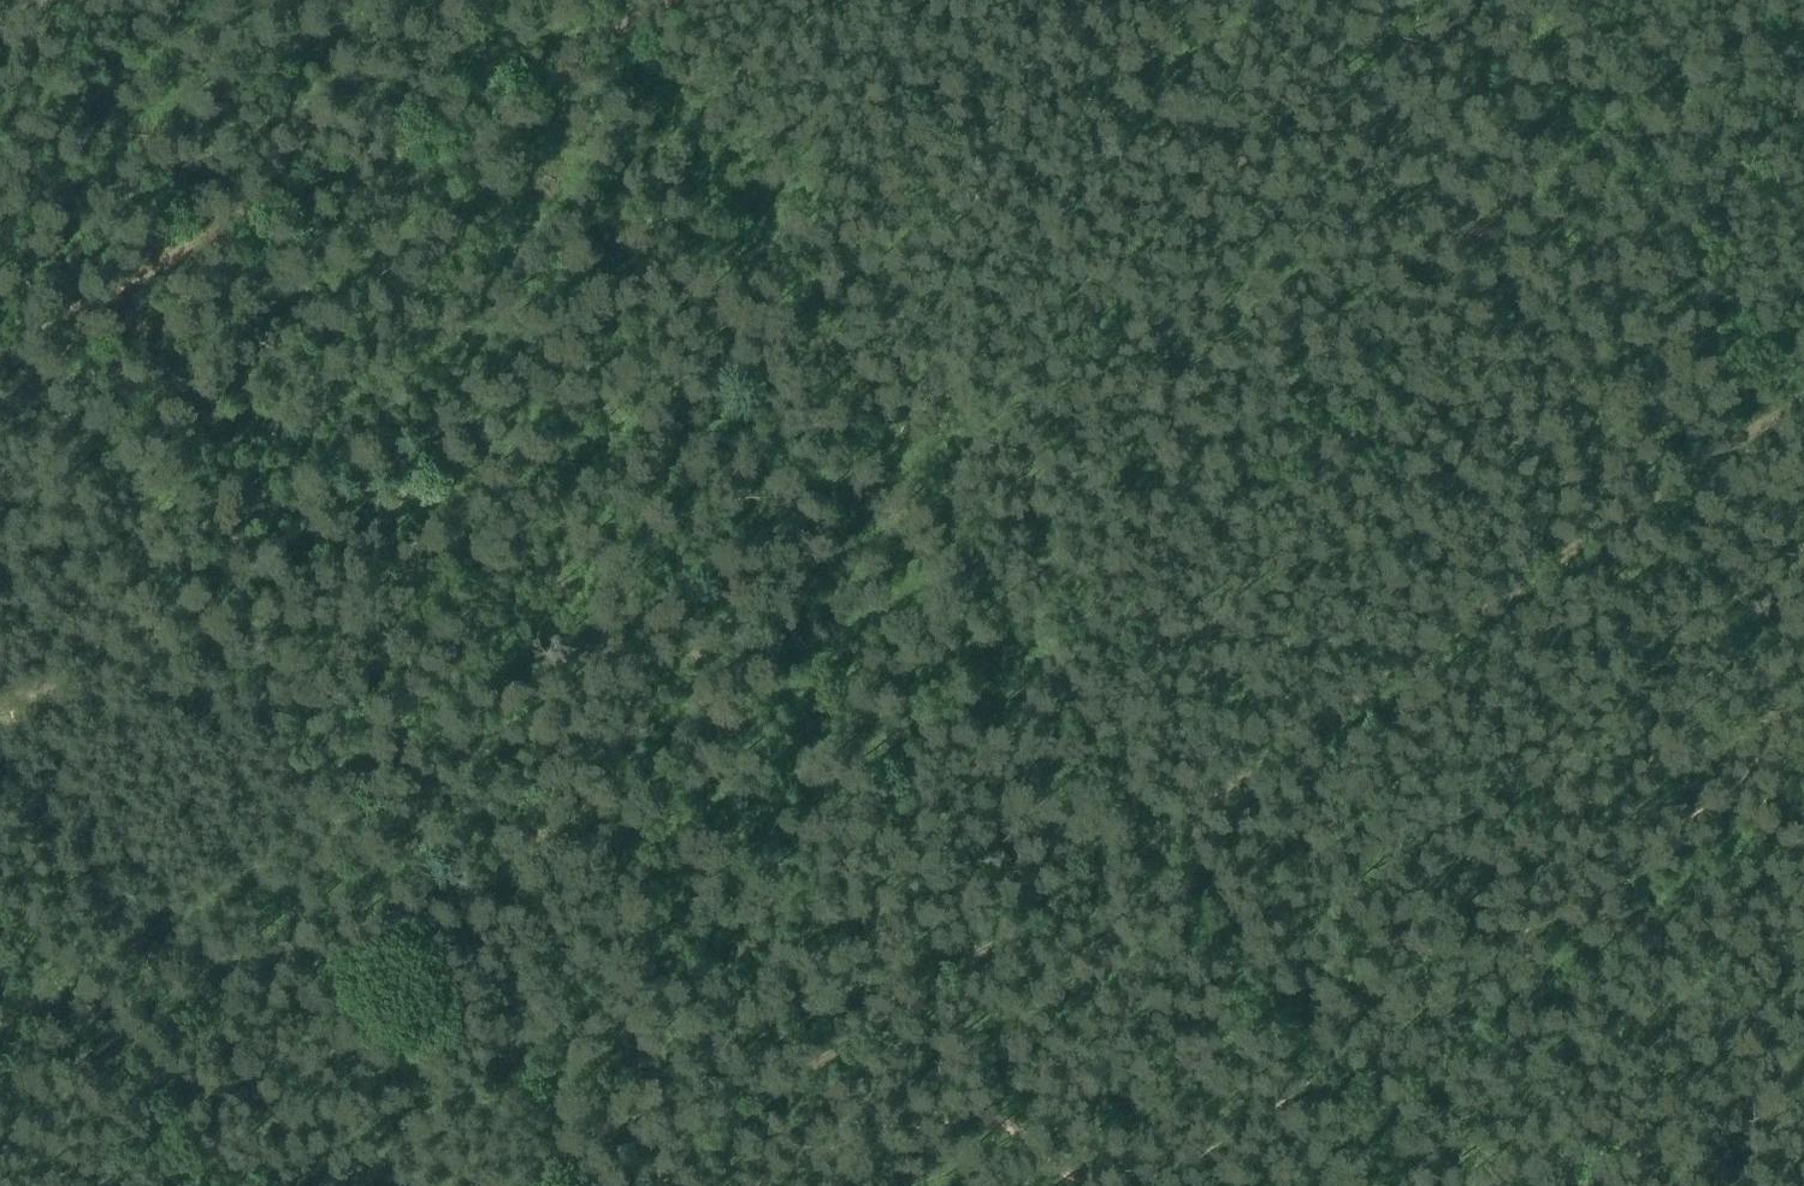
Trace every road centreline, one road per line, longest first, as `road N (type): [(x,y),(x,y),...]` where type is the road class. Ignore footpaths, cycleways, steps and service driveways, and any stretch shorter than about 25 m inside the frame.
road 1 (track): [(1803,411),(648,1185)]
road 2 (track): [(0,346),(653,0)]

